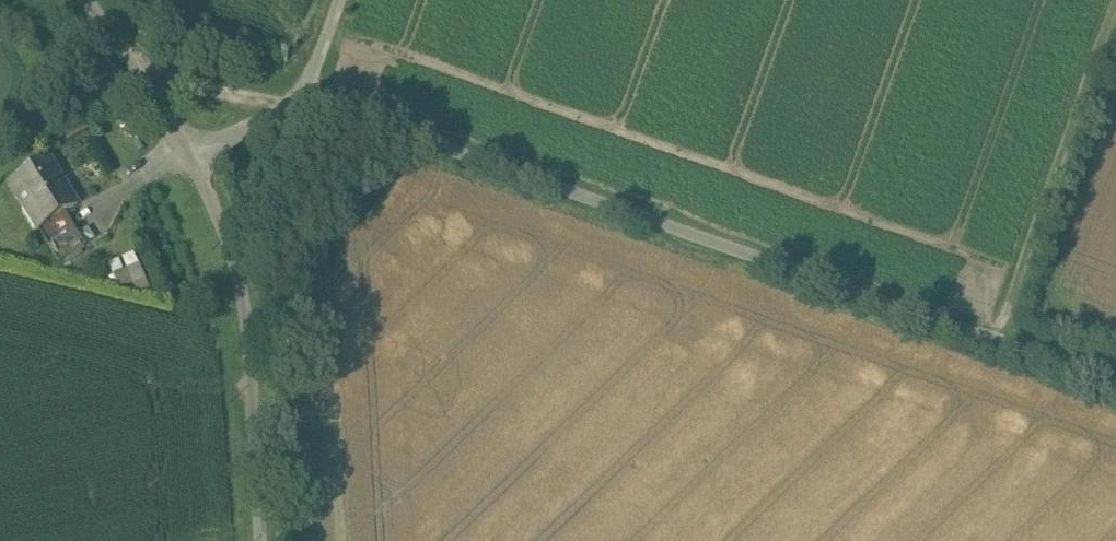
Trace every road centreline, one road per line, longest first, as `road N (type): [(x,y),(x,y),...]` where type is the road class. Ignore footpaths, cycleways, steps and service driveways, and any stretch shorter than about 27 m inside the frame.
road 1 (unclassified): [(302,96),(1115,382)]
road 2 (unclassified): [(186,151),(237,275),(261,540)]
road 3 (track): [(1105,0),(996,340)]
road 4 (unclassified): [(281,105),(130,66)]

